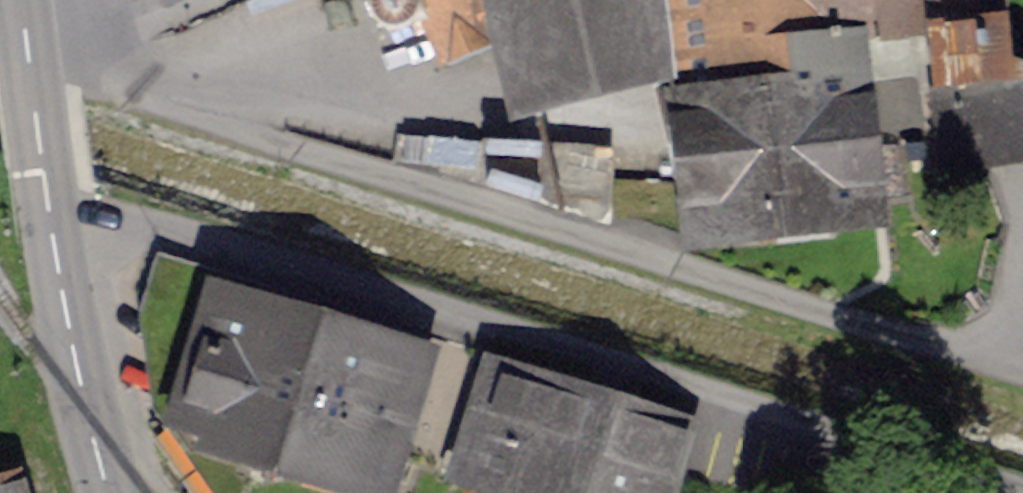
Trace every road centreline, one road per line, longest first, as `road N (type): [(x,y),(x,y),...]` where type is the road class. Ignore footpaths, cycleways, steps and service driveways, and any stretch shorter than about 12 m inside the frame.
road 1 (residential): [(49,212),(1011,492)]
road 2 (secondary): [(49,212),(75,417),(105,492)]
road 3 (secondary): [(28,0),(49,212)]

